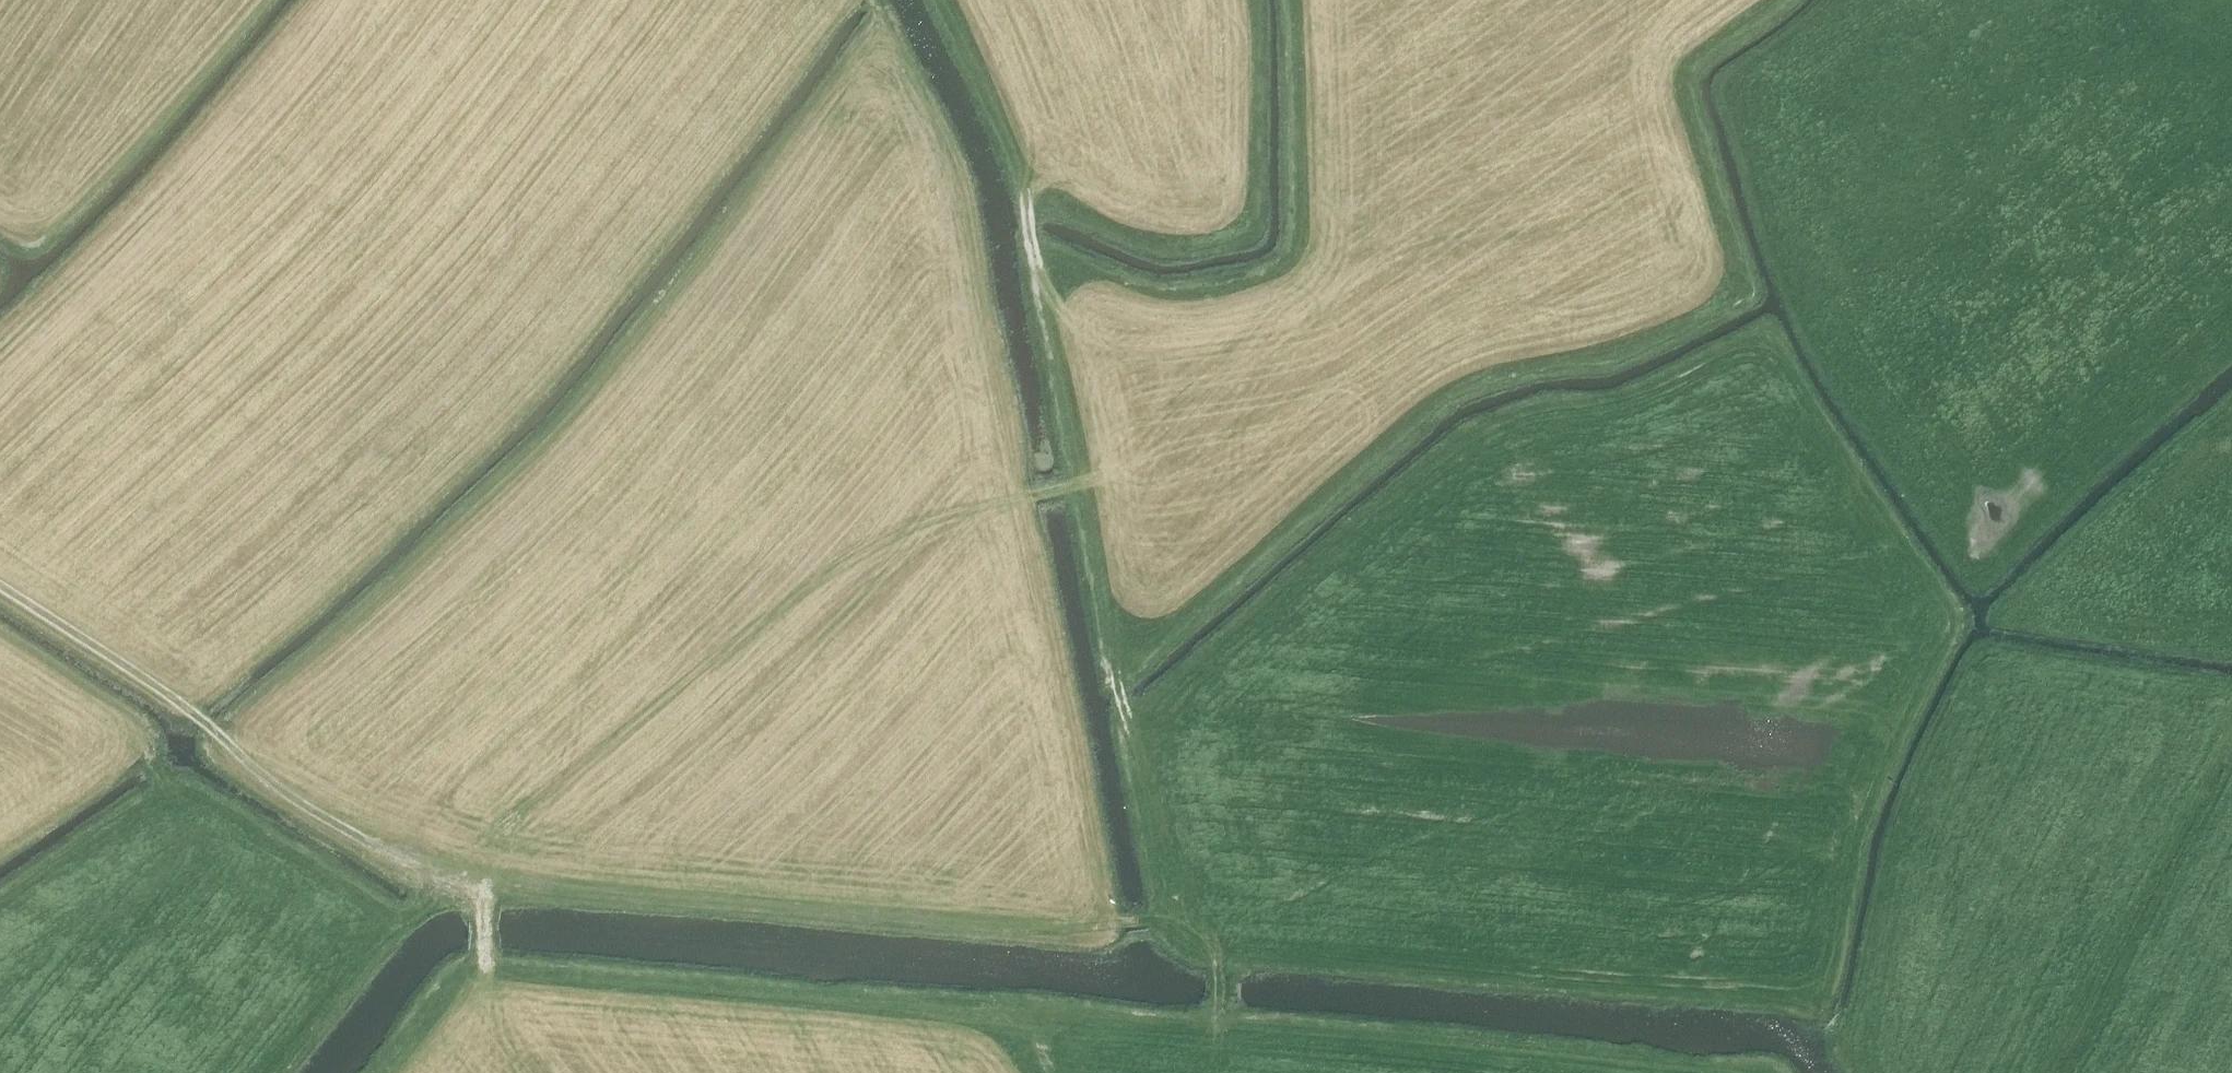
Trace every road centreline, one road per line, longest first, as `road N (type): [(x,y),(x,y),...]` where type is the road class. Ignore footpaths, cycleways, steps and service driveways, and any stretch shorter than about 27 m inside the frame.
road 1 (track): [(0,585),(156,684),(270,782),(381,849)]

